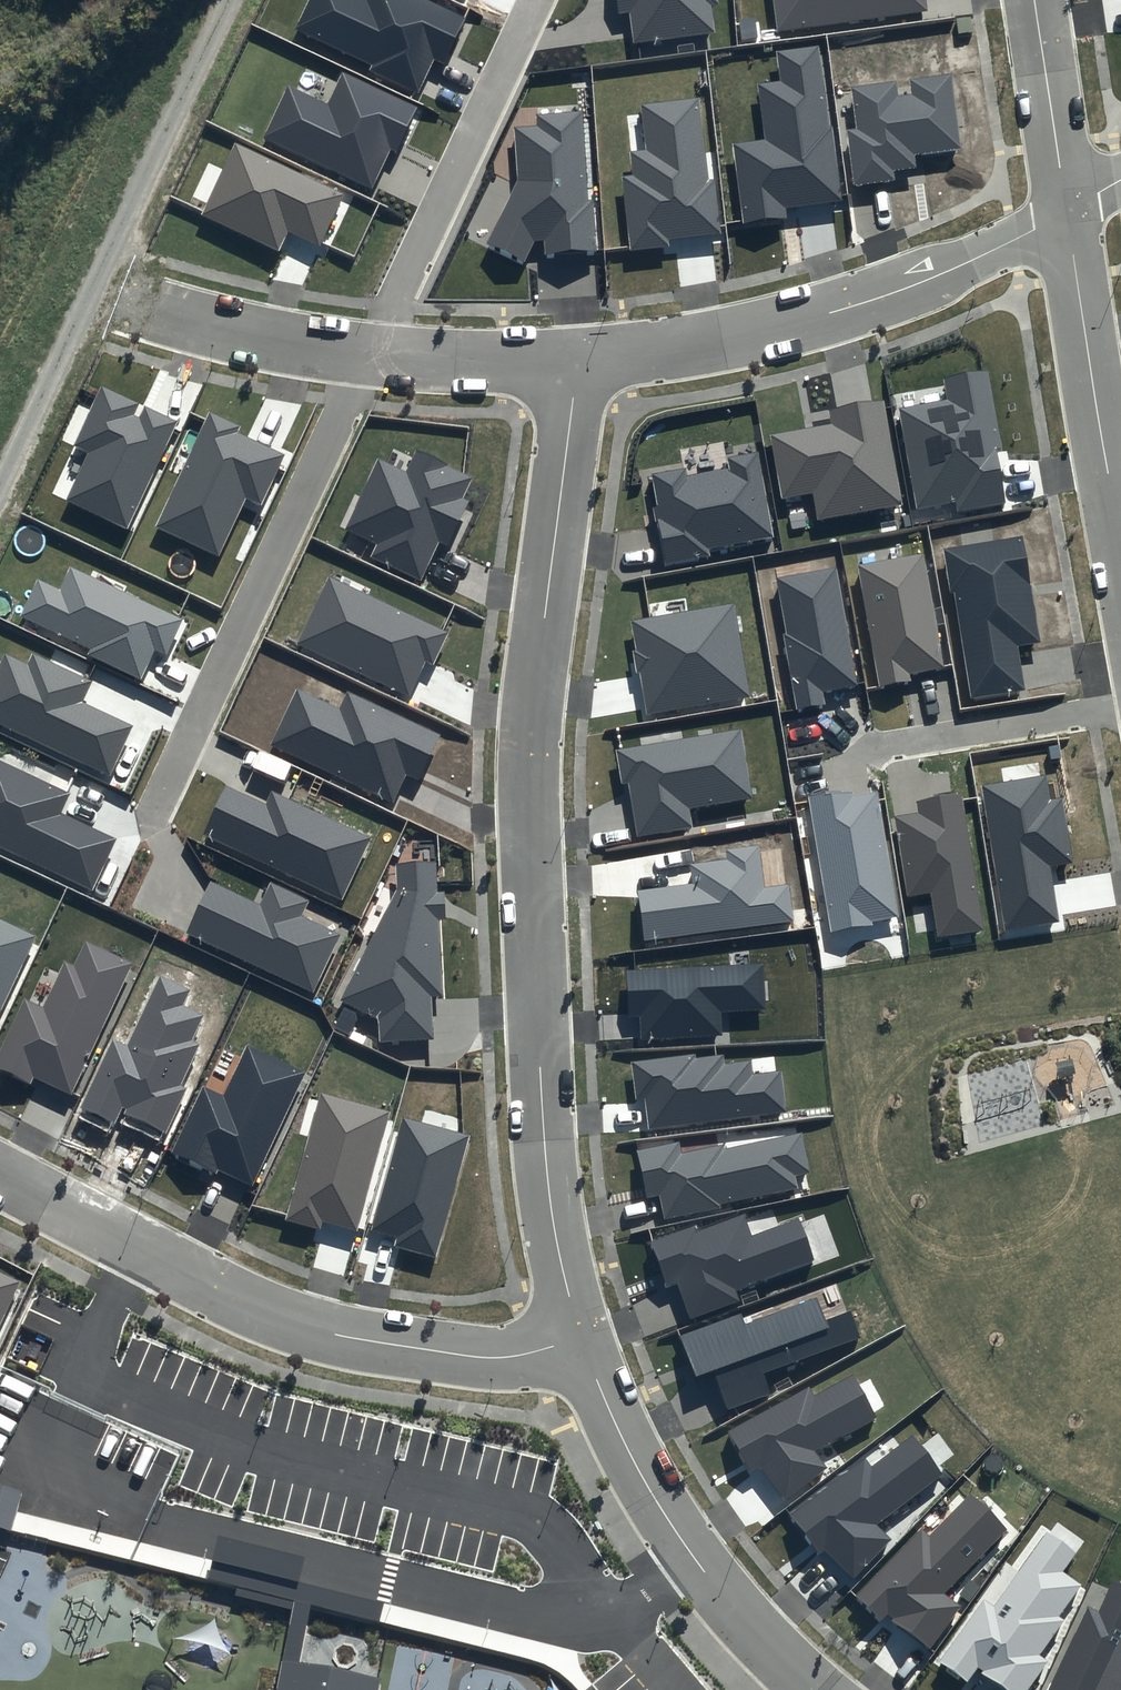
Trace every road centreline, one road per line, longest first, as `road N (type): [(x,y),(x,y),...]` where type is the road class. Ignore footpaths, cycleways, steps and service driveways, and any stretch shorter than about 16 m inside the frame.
road 1 (residential): [(577,1338),(545,1163),(528,771),(576,365)]
road 2 (residential): [(0,1177),(298,1326),(475,1356),(577,1338)]
road 3 (residential): [(143,836),(367,357)]
road 4 (residential): [(1064,218),(836,317),(688,350),(576,365)]
road 5 (residential): [(818,1689),(750,1624),(665,1518),(577,1338)]
road 6 (residential): [(367,357),(536,0)]
road 7 (residential): [(367,357),(146,310),(0,253)]
road 8 (residential): [(1120,540),(1064,218)]
road 9 (residential): [(1064,218),(1033,0)]
road 10 (residential): [(576,365),(432,366),(367,357)]

